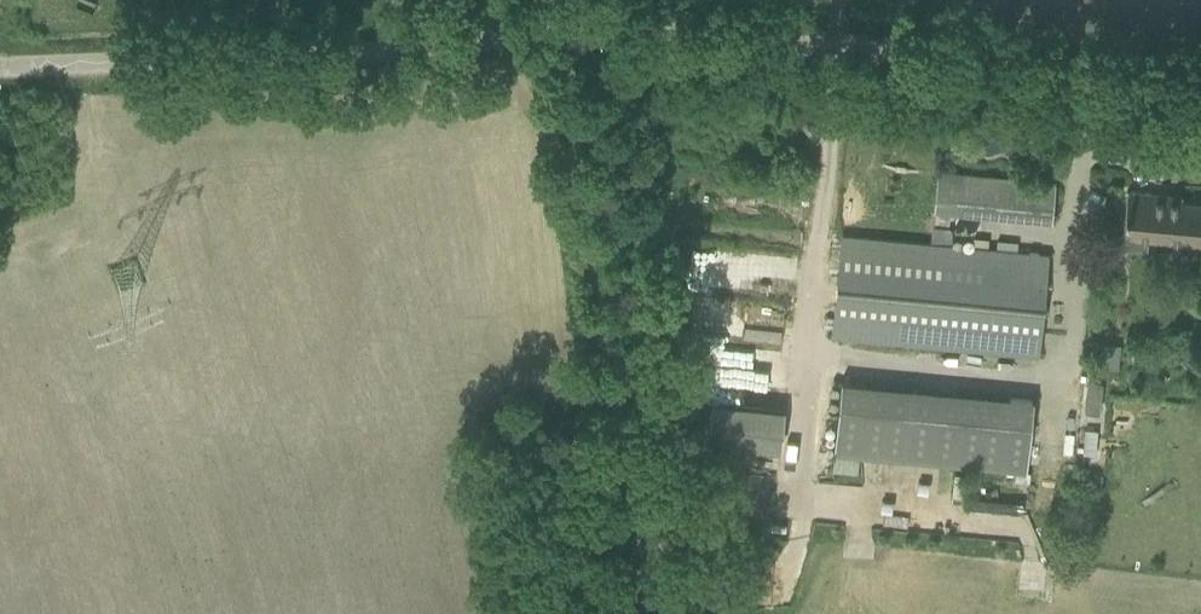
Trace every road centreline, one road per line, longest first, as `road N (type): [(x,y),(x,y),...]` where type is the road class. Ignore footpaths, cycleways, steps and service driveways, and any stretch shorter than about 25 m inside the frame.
road 1 (unclassified): [(1200,83),(554,27),(0,66)]
road 2 (track): [(633,613),(553,0)]

